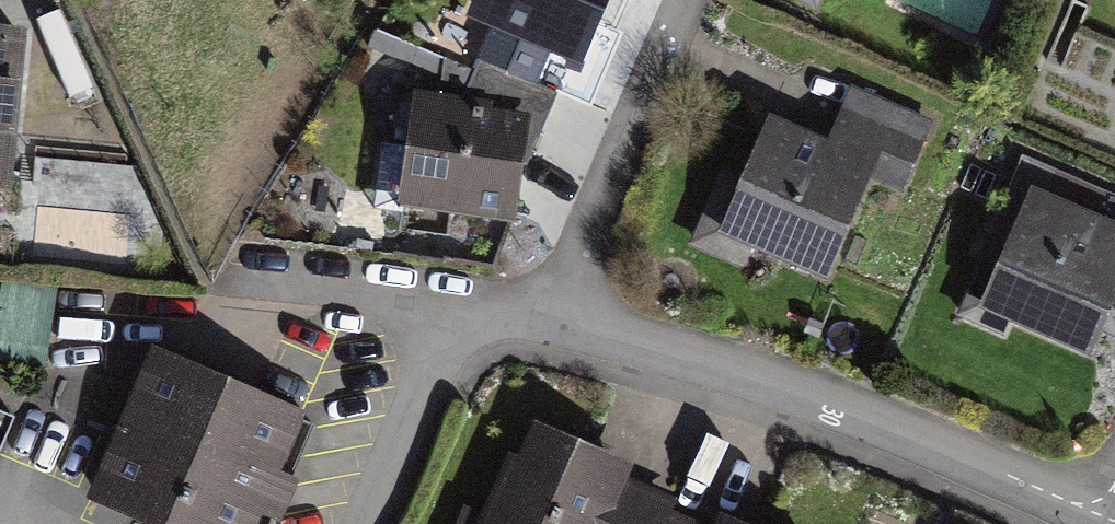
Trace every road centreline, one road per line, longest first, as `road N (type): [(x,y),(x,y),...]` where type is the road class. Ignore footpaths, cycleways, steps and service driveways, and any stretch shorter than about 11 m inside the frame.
road 1 (residential): [(1114,519),(905,429),(710,362),(559,321),(459,310),(366,523)]

